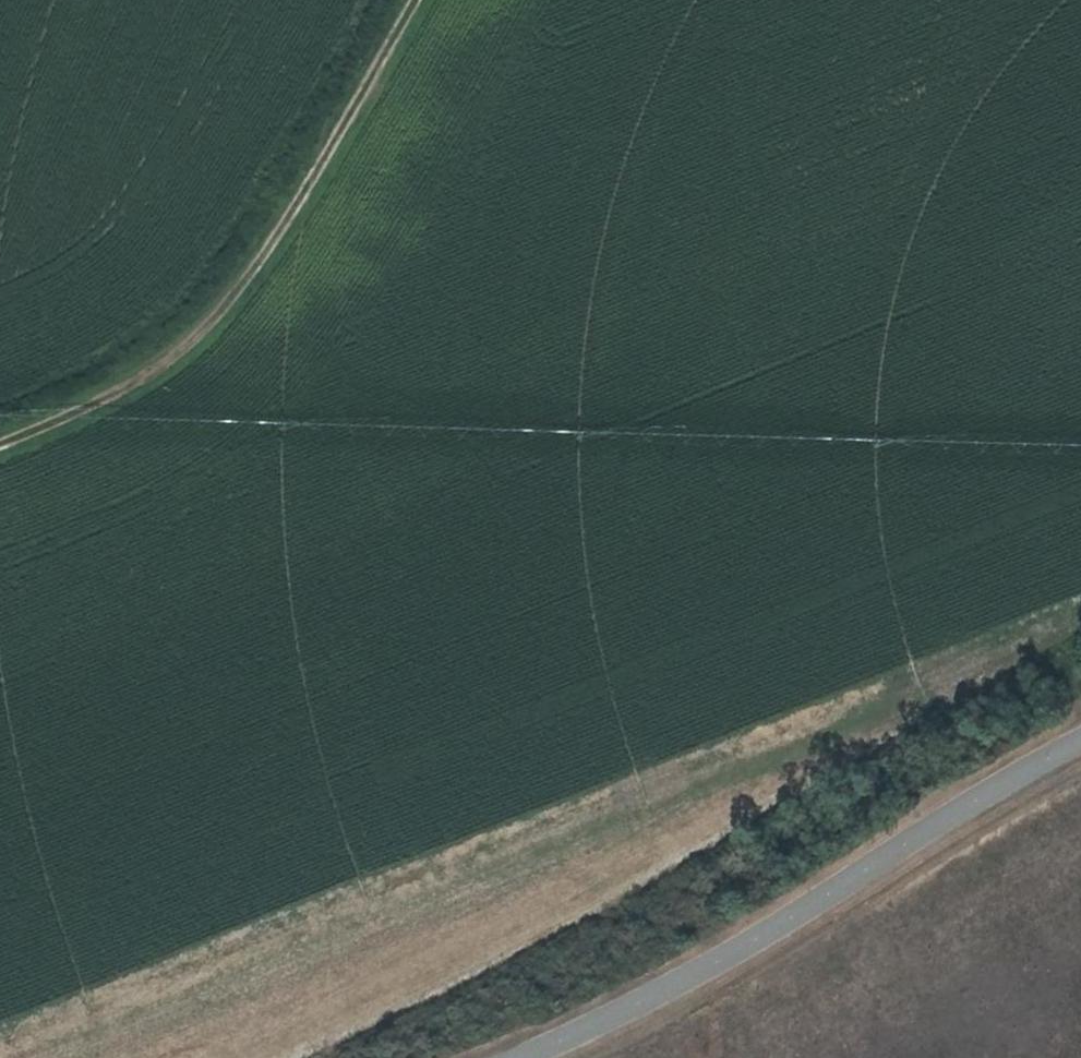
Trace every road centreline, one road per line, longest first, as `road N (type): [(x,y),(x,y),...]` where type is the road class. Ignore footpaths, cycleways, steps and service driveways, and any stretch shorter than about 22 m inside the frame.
road 1 (unclassified): [(420,0),(279,250),(201,342),(135,395),(0,448)]
road 2 (unclassified): [(1080,754),(545,1057)]

